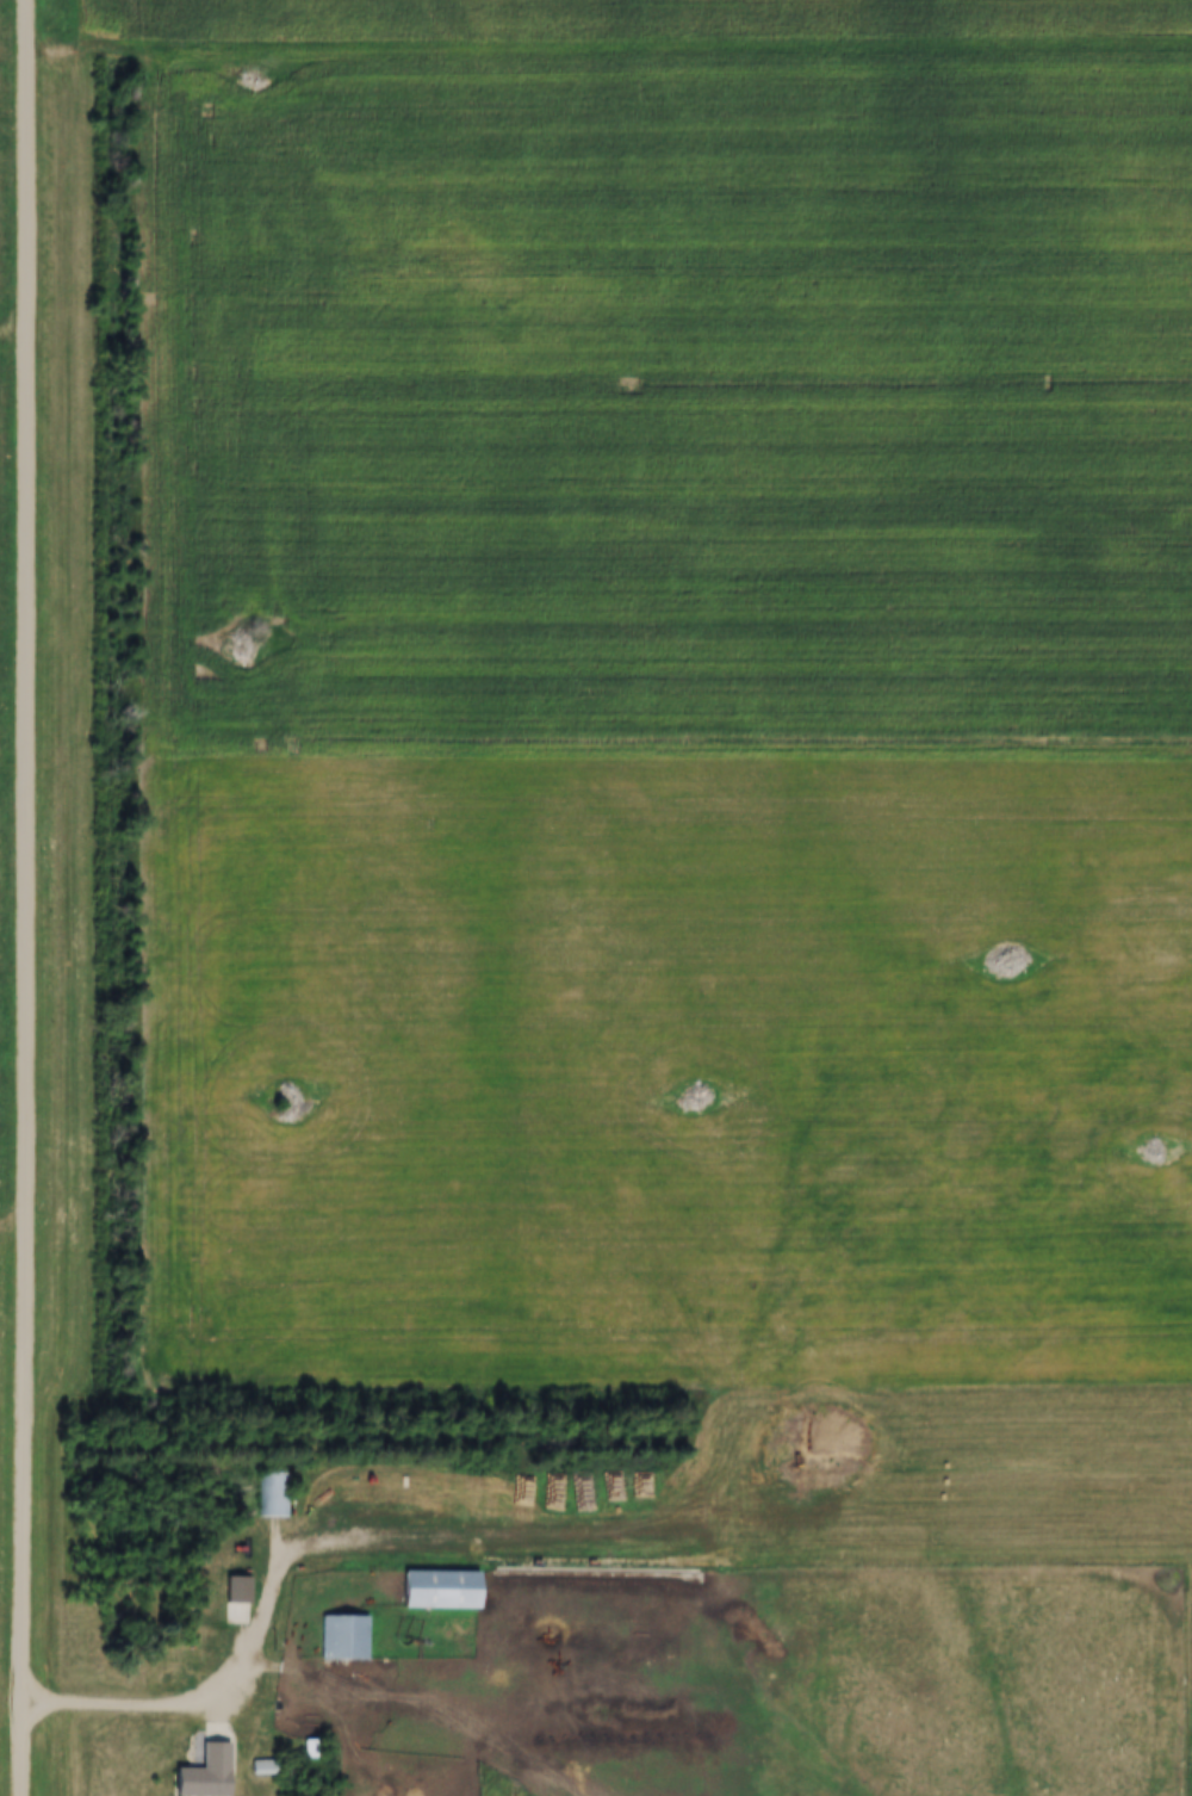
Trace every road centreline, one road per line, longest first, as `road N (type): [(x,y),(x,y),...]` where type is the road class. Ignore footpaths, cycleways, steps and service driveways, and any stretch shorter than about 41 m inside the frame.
road 1 (residential): [(23,1795),(31,0)]

